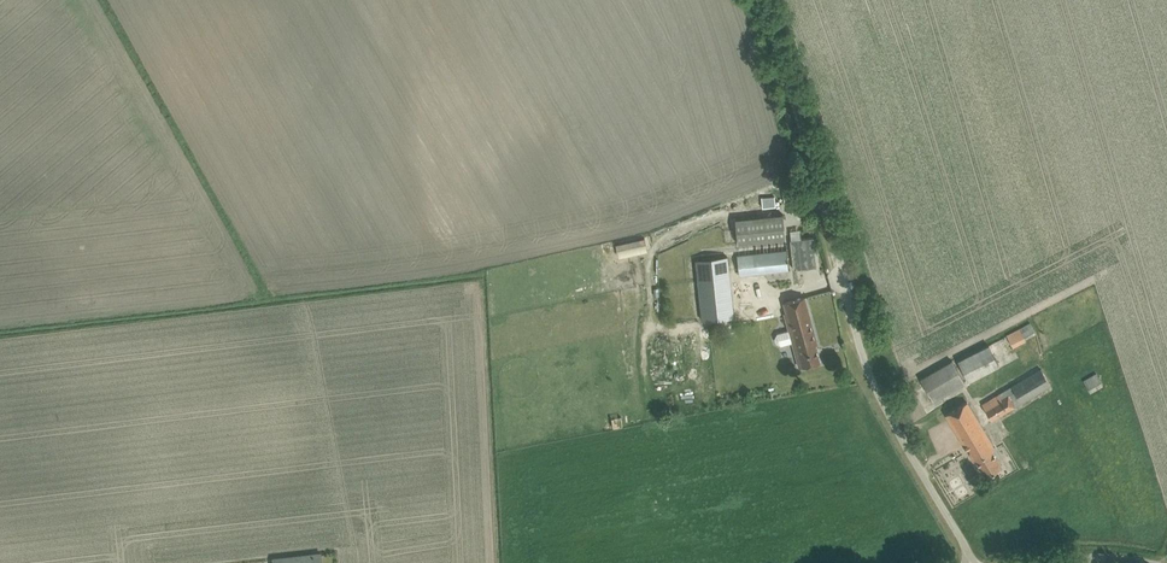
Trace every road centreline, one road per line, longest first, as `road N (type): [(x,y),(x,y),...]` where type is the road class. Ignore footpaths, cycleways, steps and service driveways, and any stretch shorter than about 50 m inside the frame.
road 1 (unclassified): [(829,223),(869,375),(978,562)]
road 2 (track): [(759,0),(829,223)]
road 3 (unclassified): [(1024,562),(1150,562)]

